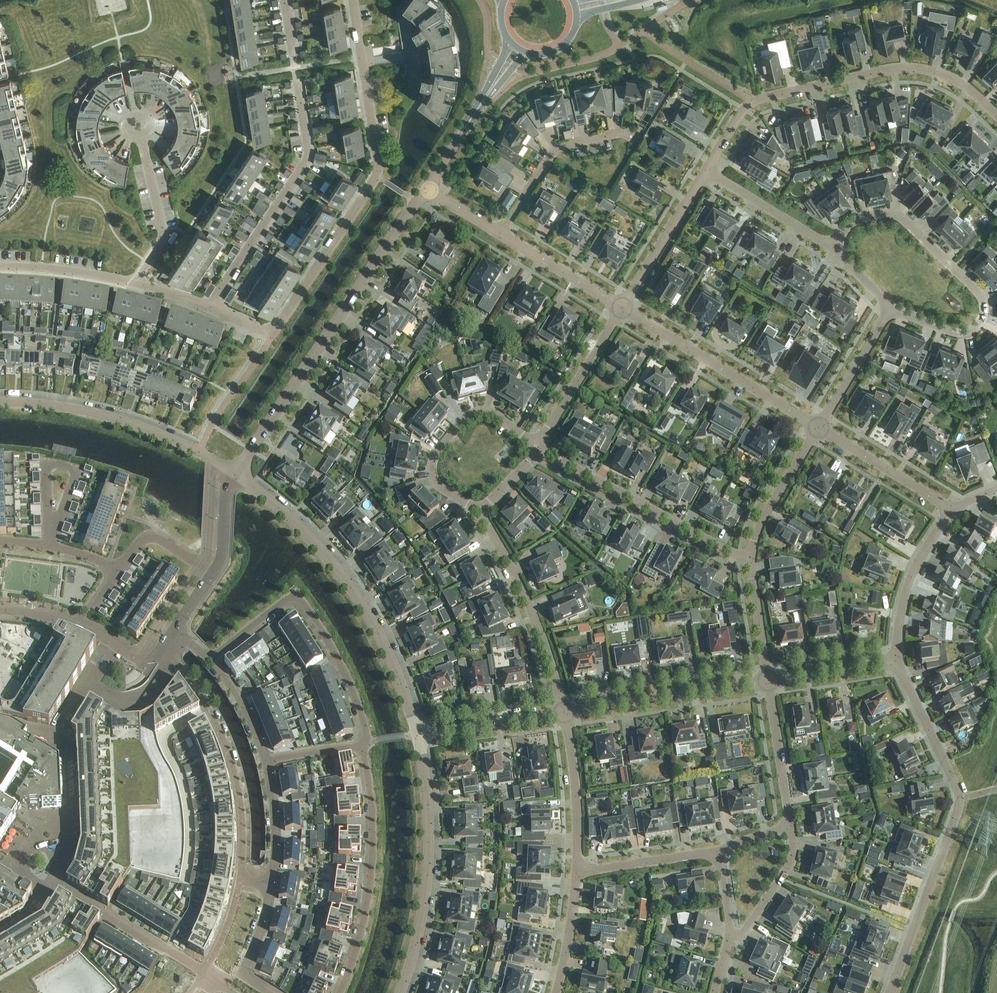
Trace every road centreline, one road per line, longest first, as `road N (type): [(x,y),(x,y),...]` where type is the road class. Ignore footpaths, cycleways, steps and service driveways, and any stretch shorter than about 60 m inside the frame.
road 1 (residential): [(896,661),(959,799),(890,992)]
road 2 (residential): [(706,171),(752,101),(894,68),(958,81),(996,116)]
road 3 (tertiary): [(235,475),(425,190)]
road 4 (tertiary): [(418,734),(390,655),(349,583),(295,522),(235,475)]
road 5 (residential): [(890,308),(954,333),(978,327),(985,311),(983,297),(902,217),(857,220),(833,247)]
road 6 (residential): [(162,646),(210,710),(231,762),(243,818),(240,880),(271,884)]
road 7 (residential): [(365,745),(351,688),(295,593),(210,659)]
road 8 (tertiary): [(400,992),(429,891),(418,734)]
road 9 (residential): [(209,308),(308,154),(297,83)]
road 10 (residential): [(340,992),(370,889),(365,745)]
road 11 (residential): [(235,475),(136,425),(0,401)]
road 12 (residential): [(749,563),(538,447)]
road 13 (residential): [(817,428),(621,308)]
road 14 (residential): [(563,711),(541,633),(480,512)]
road 15 (residential): [(480,512),(441,488),(432,466),(465,418),(495,414),(538,447)]
road 16 (residential): [(563,711),(768,681)]
road 17 (residential): [(500,234),(558,148),(624,132),(639,137)]
road 18 (residential): [(272,330),(376,177)]
road 19 (residential): [(353,0),(376,177)]
road 20 (residential): [(538,447),(621,308)]
road 21 (residential): [(953,513),(907,588),(896,661)]
road 22 (residential): [(577,872),(563,711)]
road 23 (residential): [(621,308),(706,171)]
road 24 (residential): [(133,283),(163,239),(140,134)]
road 25 (residential): [(953,513),(817,428)]
road 26 (residential): [(749,563),(759,523),(817,428)]
road 27 (residential): [(0,610),(72,624),(141,661)]
road 28 (residential): [(706,171),(833,247)]
road 29 (residential): [(418,734),(563,711)]
road 30 (residential): [(790,826),(768,681)]
road 31 (residential): [(577,872),(718,851)]
road 32 (residential): [(621,308),(500,234)]
road 33 (residential): [(817,428),(890,308)]
road 34 (residential): [(729,936),(743,935),(792,861),(790,826)]
road 35 (residential): [(133,283),(0,266)]
road 36 (residential): [(768,681),(896,661)]
road 37 (residential): [(271,884),(243,974),(270,992)]
road 38 (residential): [(271,884),(275,844),(264,761)]
road 39 (residential): [(556,992),(577,872)]
road 40 (residential): [(768,681),(749,563)]

